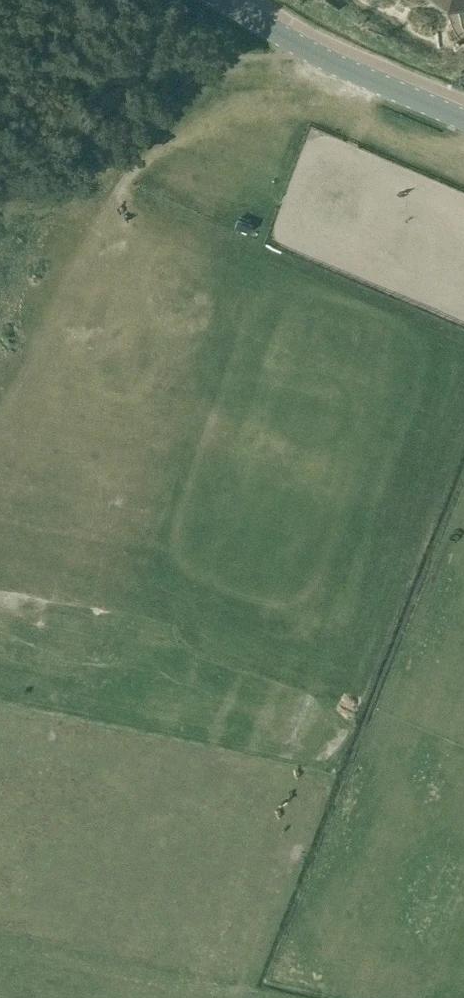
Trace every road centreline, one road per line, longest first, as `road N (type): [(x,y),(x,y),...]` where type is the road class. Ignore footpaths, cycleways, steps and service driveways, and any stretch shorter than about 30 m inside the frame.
road 1 (tertiary): [(463,117),(321,58),(231,0)]

